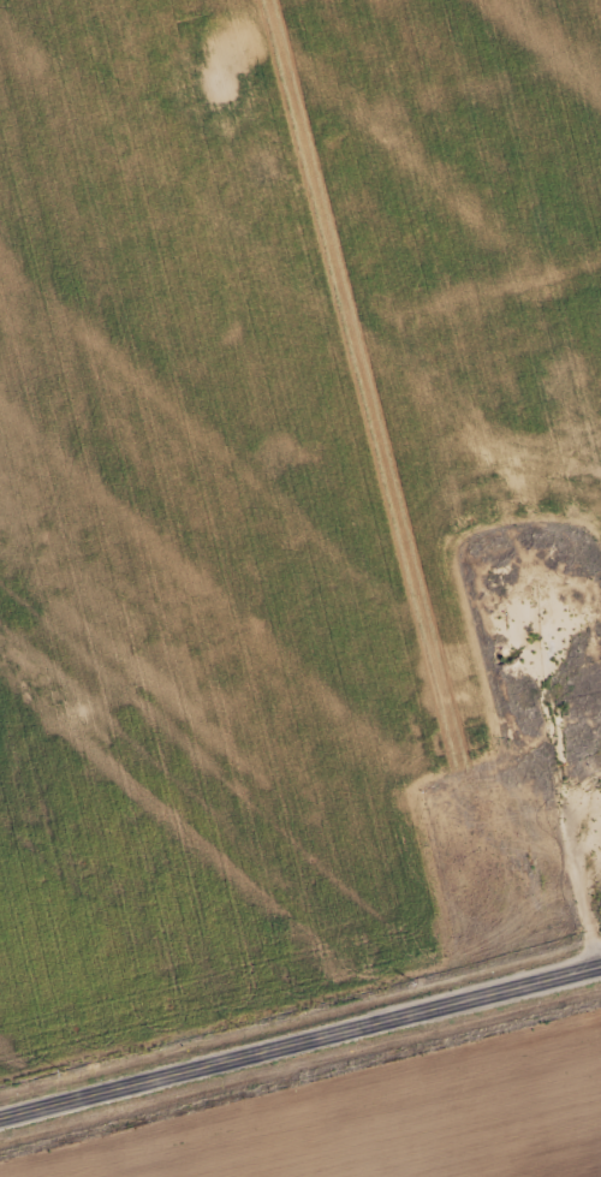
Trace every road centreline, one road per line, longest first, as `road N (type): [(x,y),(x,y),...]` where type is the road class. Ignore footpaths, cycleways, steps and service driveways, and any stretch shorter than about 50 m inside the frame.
road 1 (secondary): [(0,1117),(600,963)]

